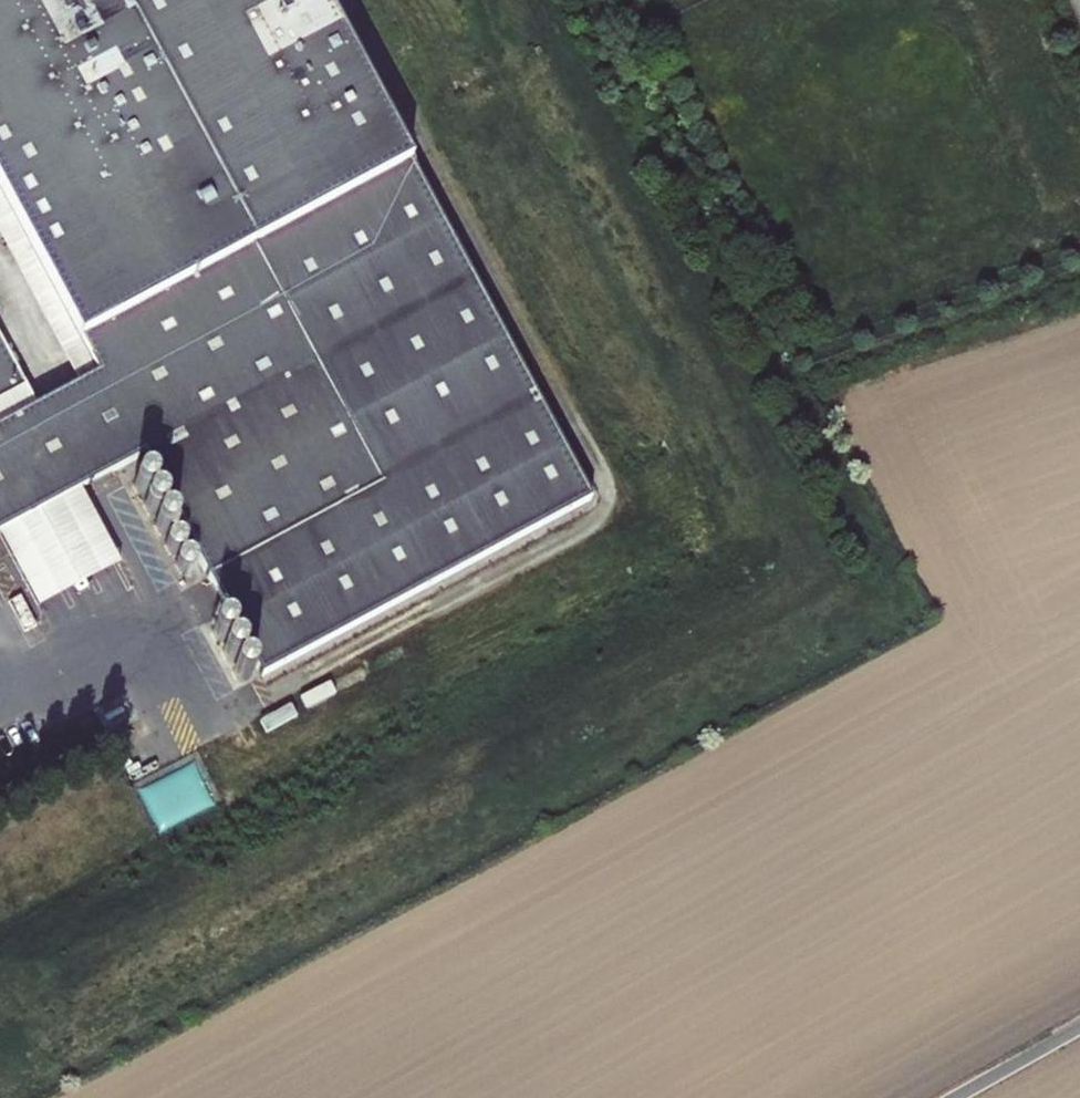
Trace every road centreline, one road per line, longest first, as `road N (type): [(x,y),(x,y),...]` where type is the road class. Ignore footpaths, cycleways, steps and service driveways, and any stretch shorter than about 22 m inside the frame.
road 1 (unclassified): [(955,1097),(1079,1027)]

